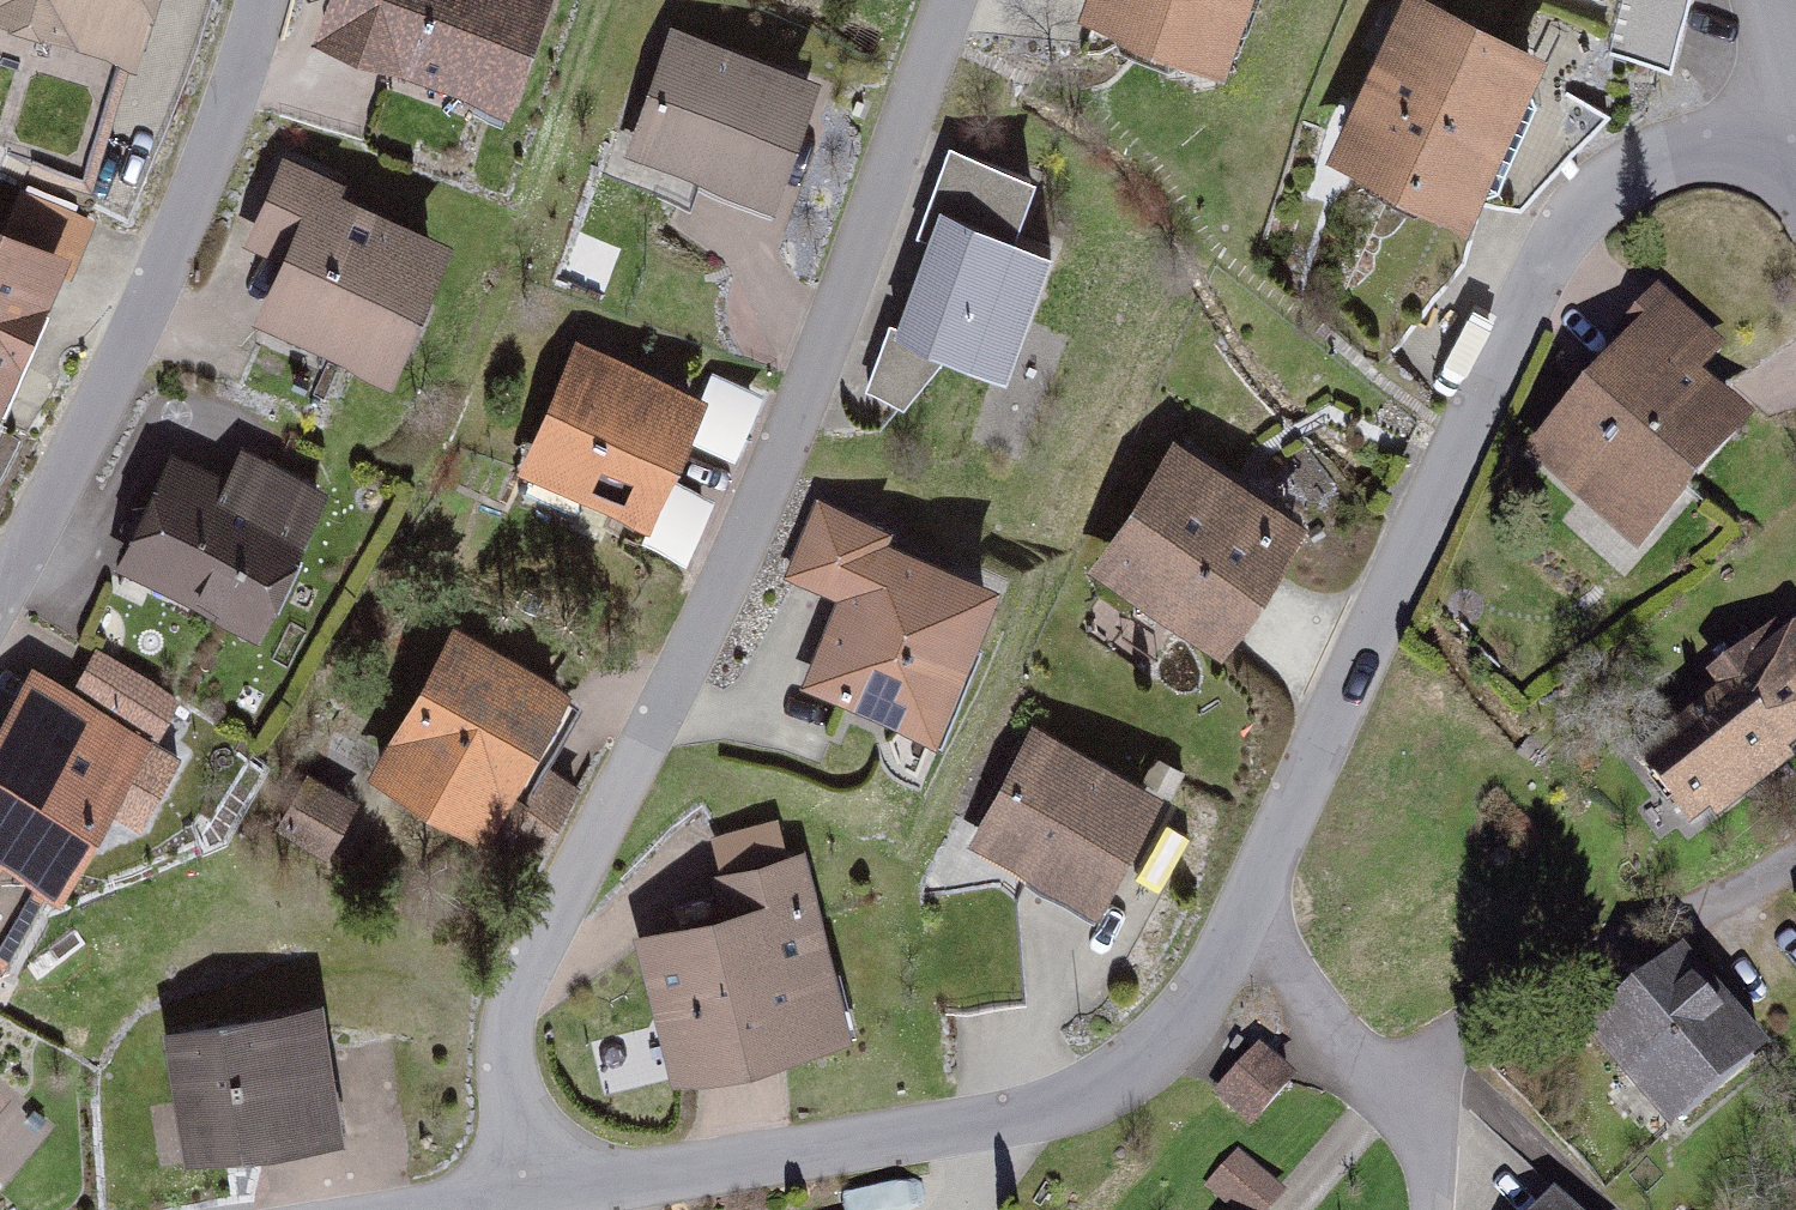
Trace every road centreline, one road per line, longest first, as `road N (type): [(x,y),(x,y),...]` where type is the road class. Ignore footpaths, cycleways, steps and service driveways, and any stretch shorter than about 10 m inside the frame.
road 1 (residential): [(1795,123),(1630,176),(1577,217),(1552,253),(1239,933),(1168,1042),(1087,1096),(1003,1121),(525,1199)]
road 2 (residential): [(525,1199),(505,1081),(511,1012),(722,588),(786,440),(950,0)]
road 3 (residential): [(0,594),(168,254),(222,125),(262,0)]

